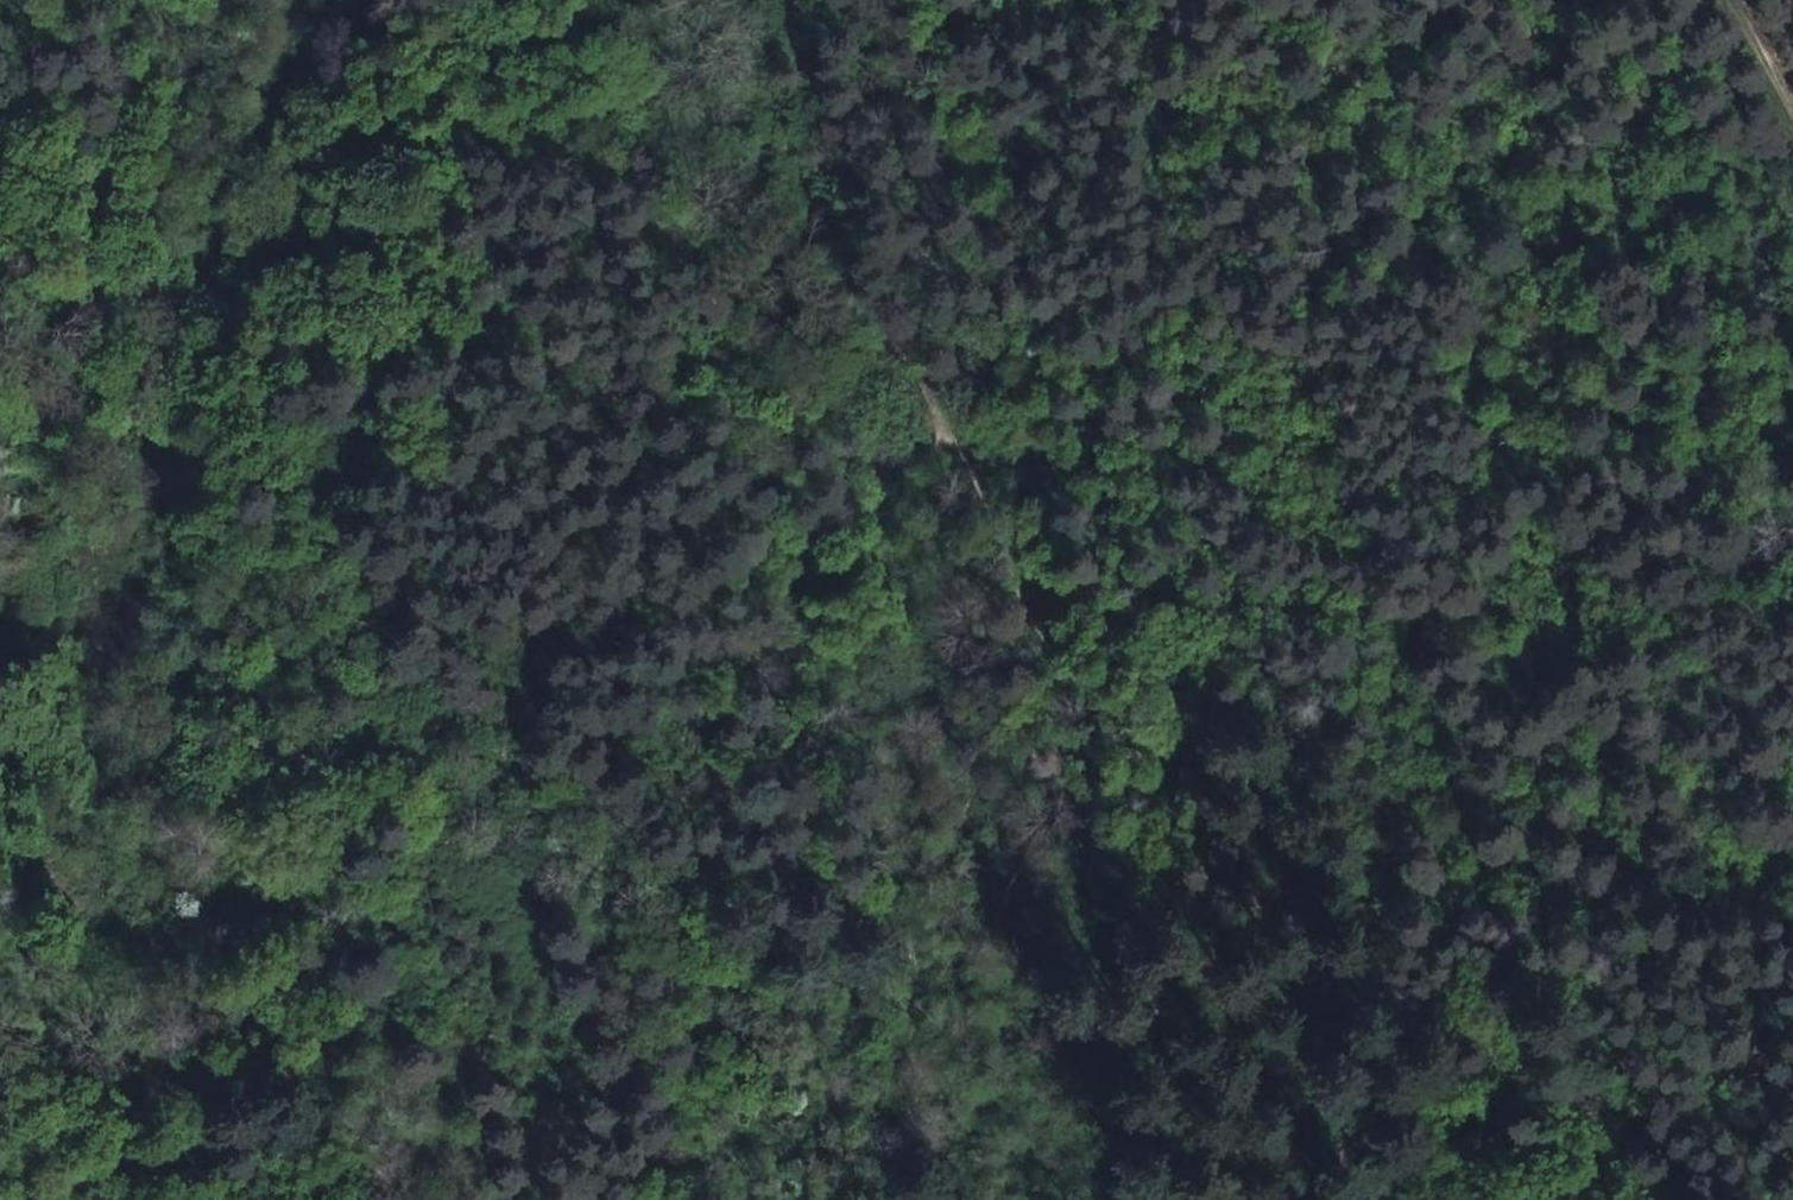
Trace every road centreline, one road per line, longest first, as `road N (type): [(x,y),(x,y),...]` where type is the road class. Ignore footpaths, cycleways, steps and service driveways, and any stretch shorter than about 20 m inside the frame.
road 1 (track): [(1724,0),(1792,118)]

